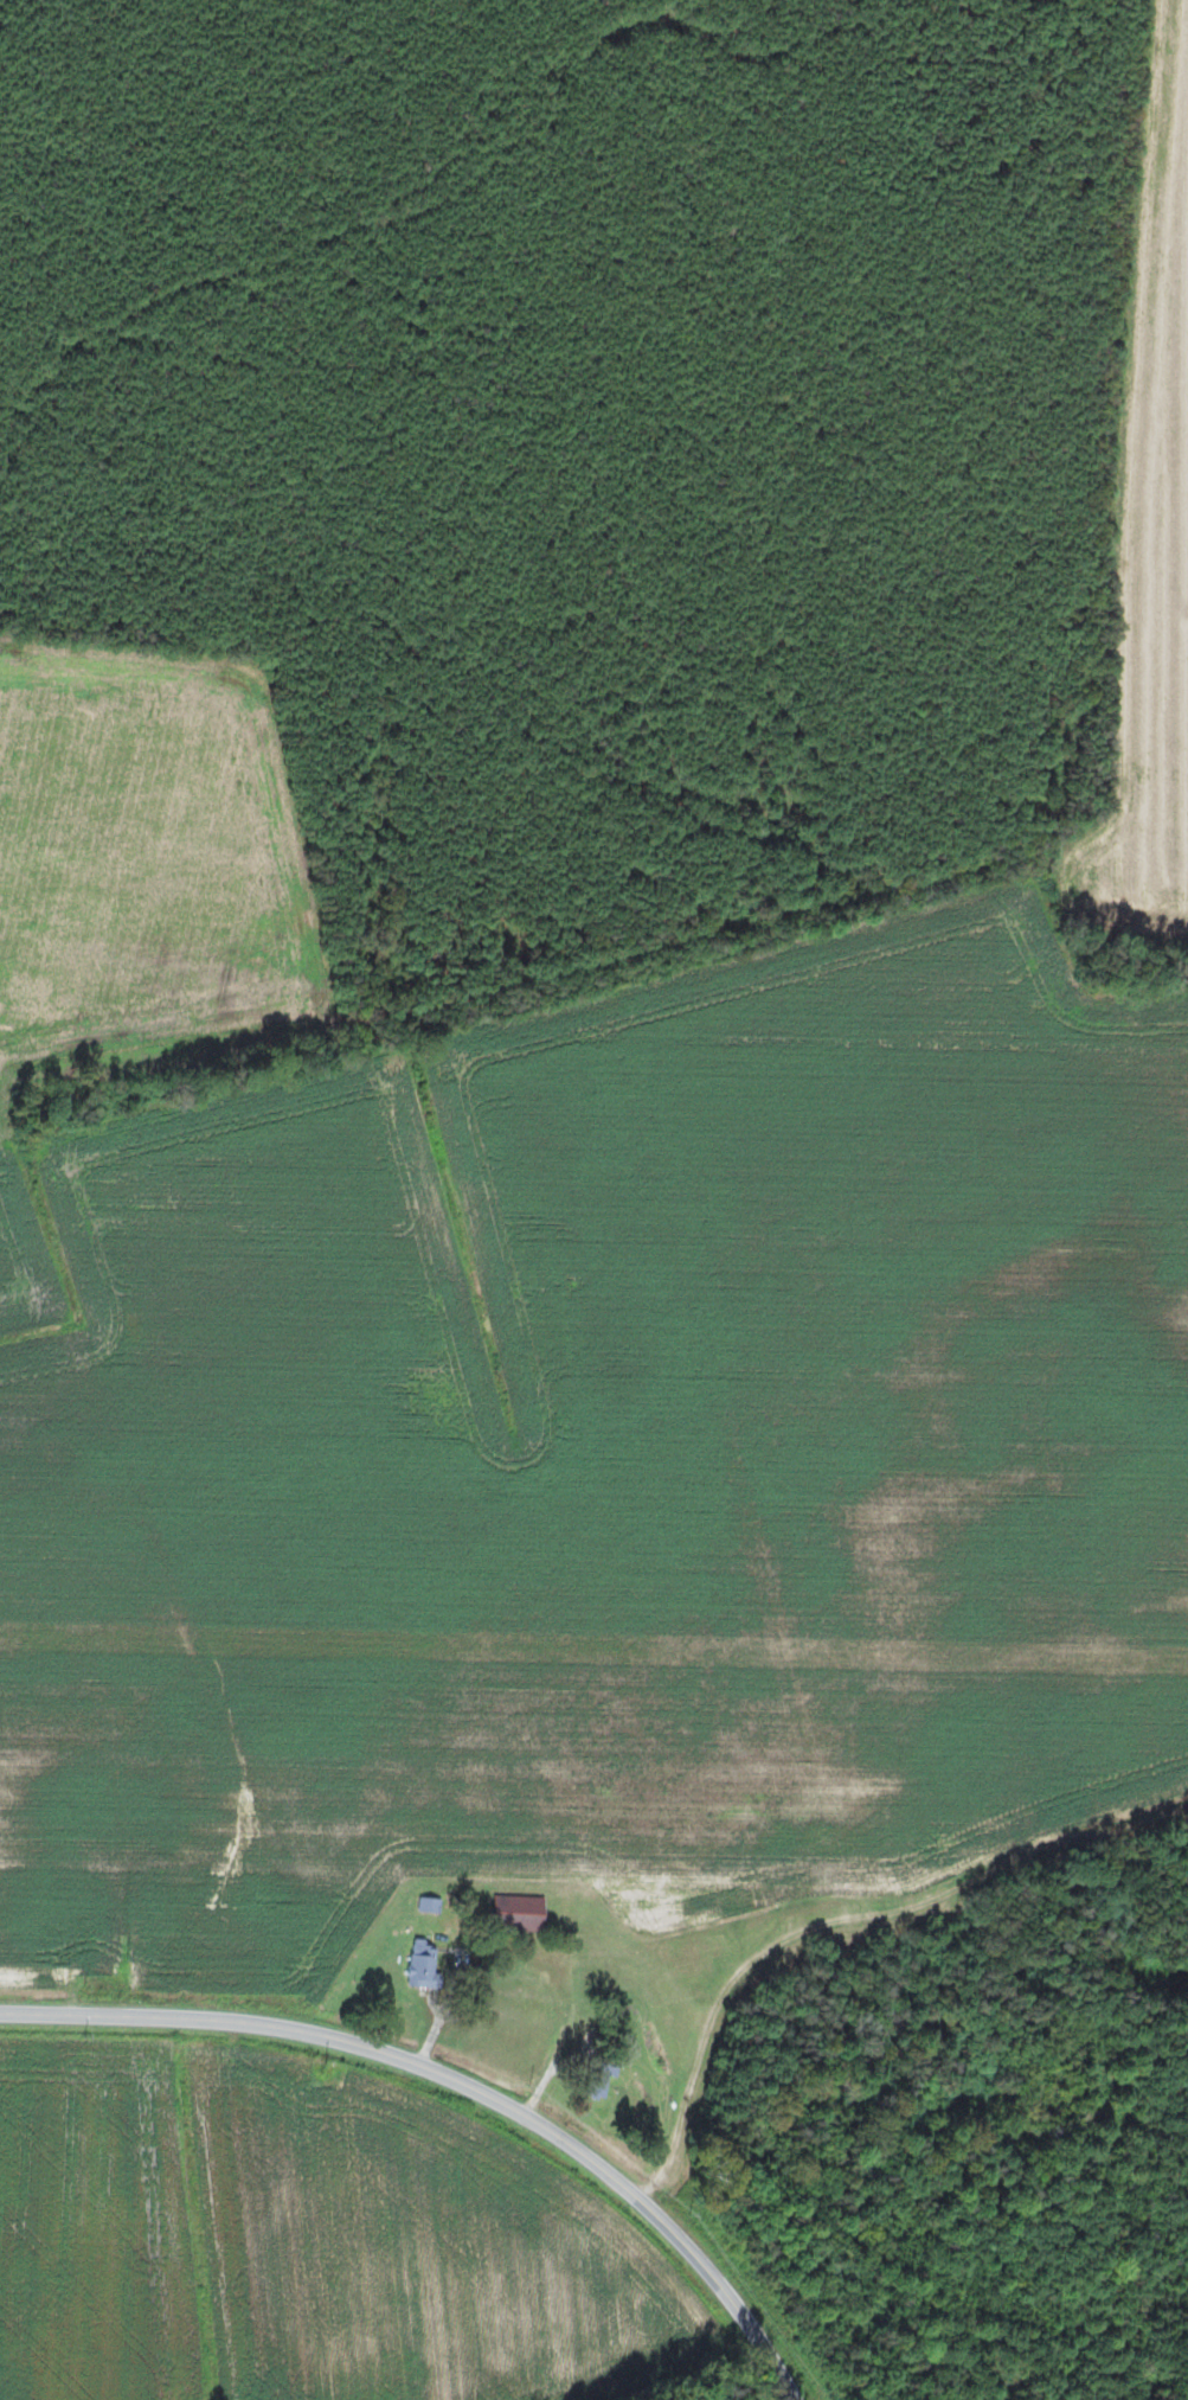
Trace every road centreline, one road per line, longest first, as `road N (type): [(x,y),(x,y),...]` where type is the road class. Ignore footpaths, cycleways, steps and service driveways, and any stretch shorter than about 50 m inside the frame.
road 1 (tertiary): [(0,2013),(239,2022),(332,2039),(439,2073),(560,2136),(614,2178),(733,2303),(793,2399)]

